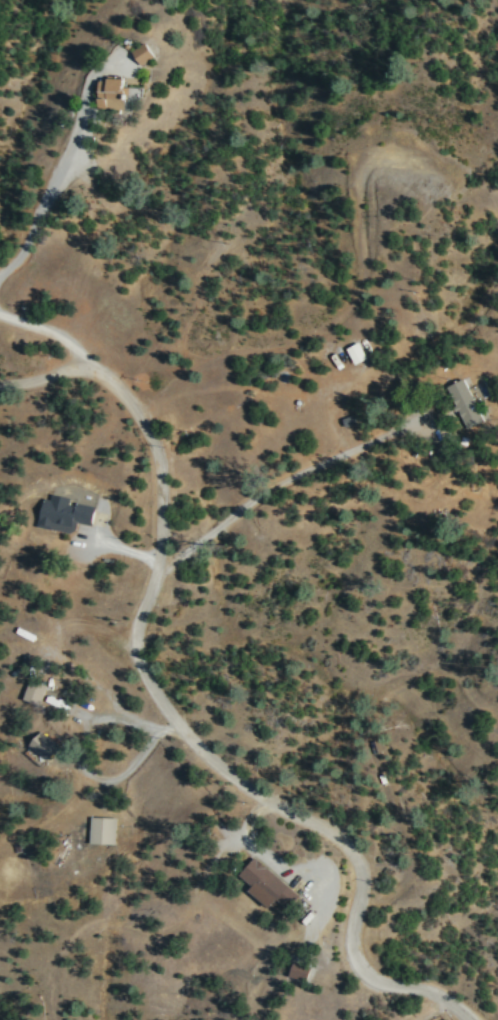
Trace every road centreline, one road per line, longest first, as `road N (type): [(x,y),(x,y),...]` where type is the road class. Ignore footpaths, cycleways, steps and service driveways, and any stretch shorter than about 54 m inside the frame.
road 1 (residential): [(478,1019),(450,998),(387,982),(364,967),(354,943),(364,886),(359,857),(217,763),(159,692),(143,637),(159,574),(165,471),(149,428),(90,375),(0,386)]

